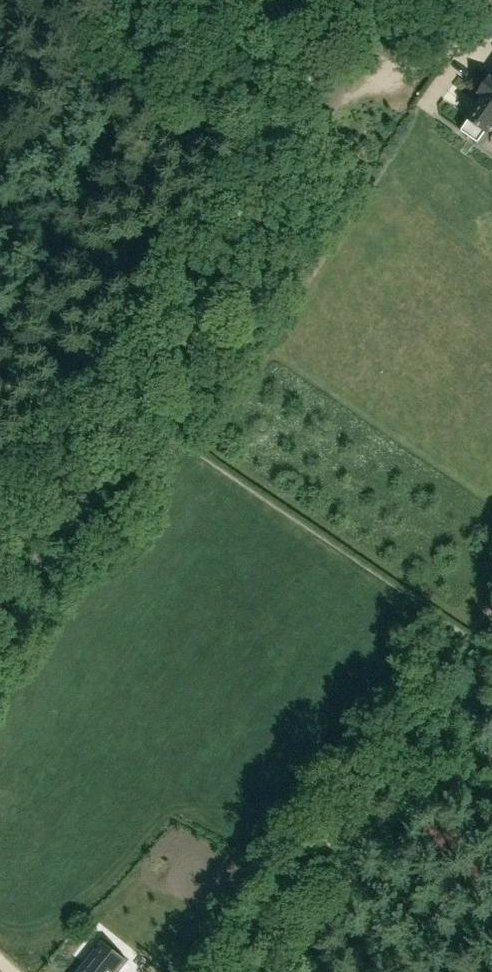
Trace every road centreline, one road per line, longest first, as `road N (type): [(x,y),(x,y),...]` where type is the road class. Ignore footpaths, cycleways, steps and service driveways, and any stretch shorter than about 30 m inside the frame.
road 1 (track): [(491,654),(137,417)]
road 2 (track): [(2,0),(101,72),(187,119),(313,134)]
road 3 (track): [(313,134),(137,417)]
road 4 (track): [(137,417),(0,614)]
road 5 (track): [(313,134),(389,0)]

